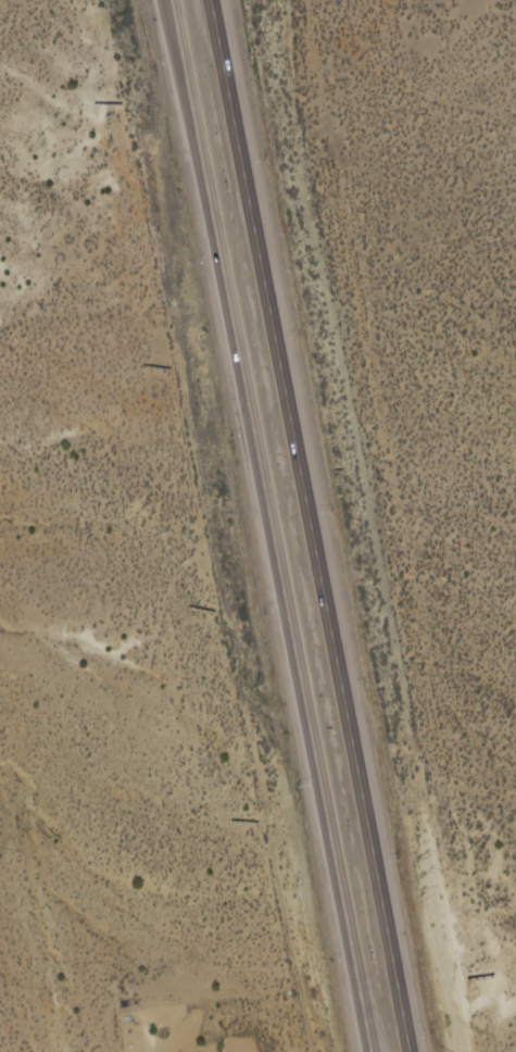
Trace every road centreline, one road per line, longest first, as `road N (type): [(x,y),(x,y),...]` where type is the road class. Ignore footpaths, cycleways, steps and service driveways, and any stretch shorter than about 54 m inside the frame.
road 1 (trunk): [(167,0),(228,290),(365,1051)]
road 2 (trunk): [(408,1051),(211,0)]

